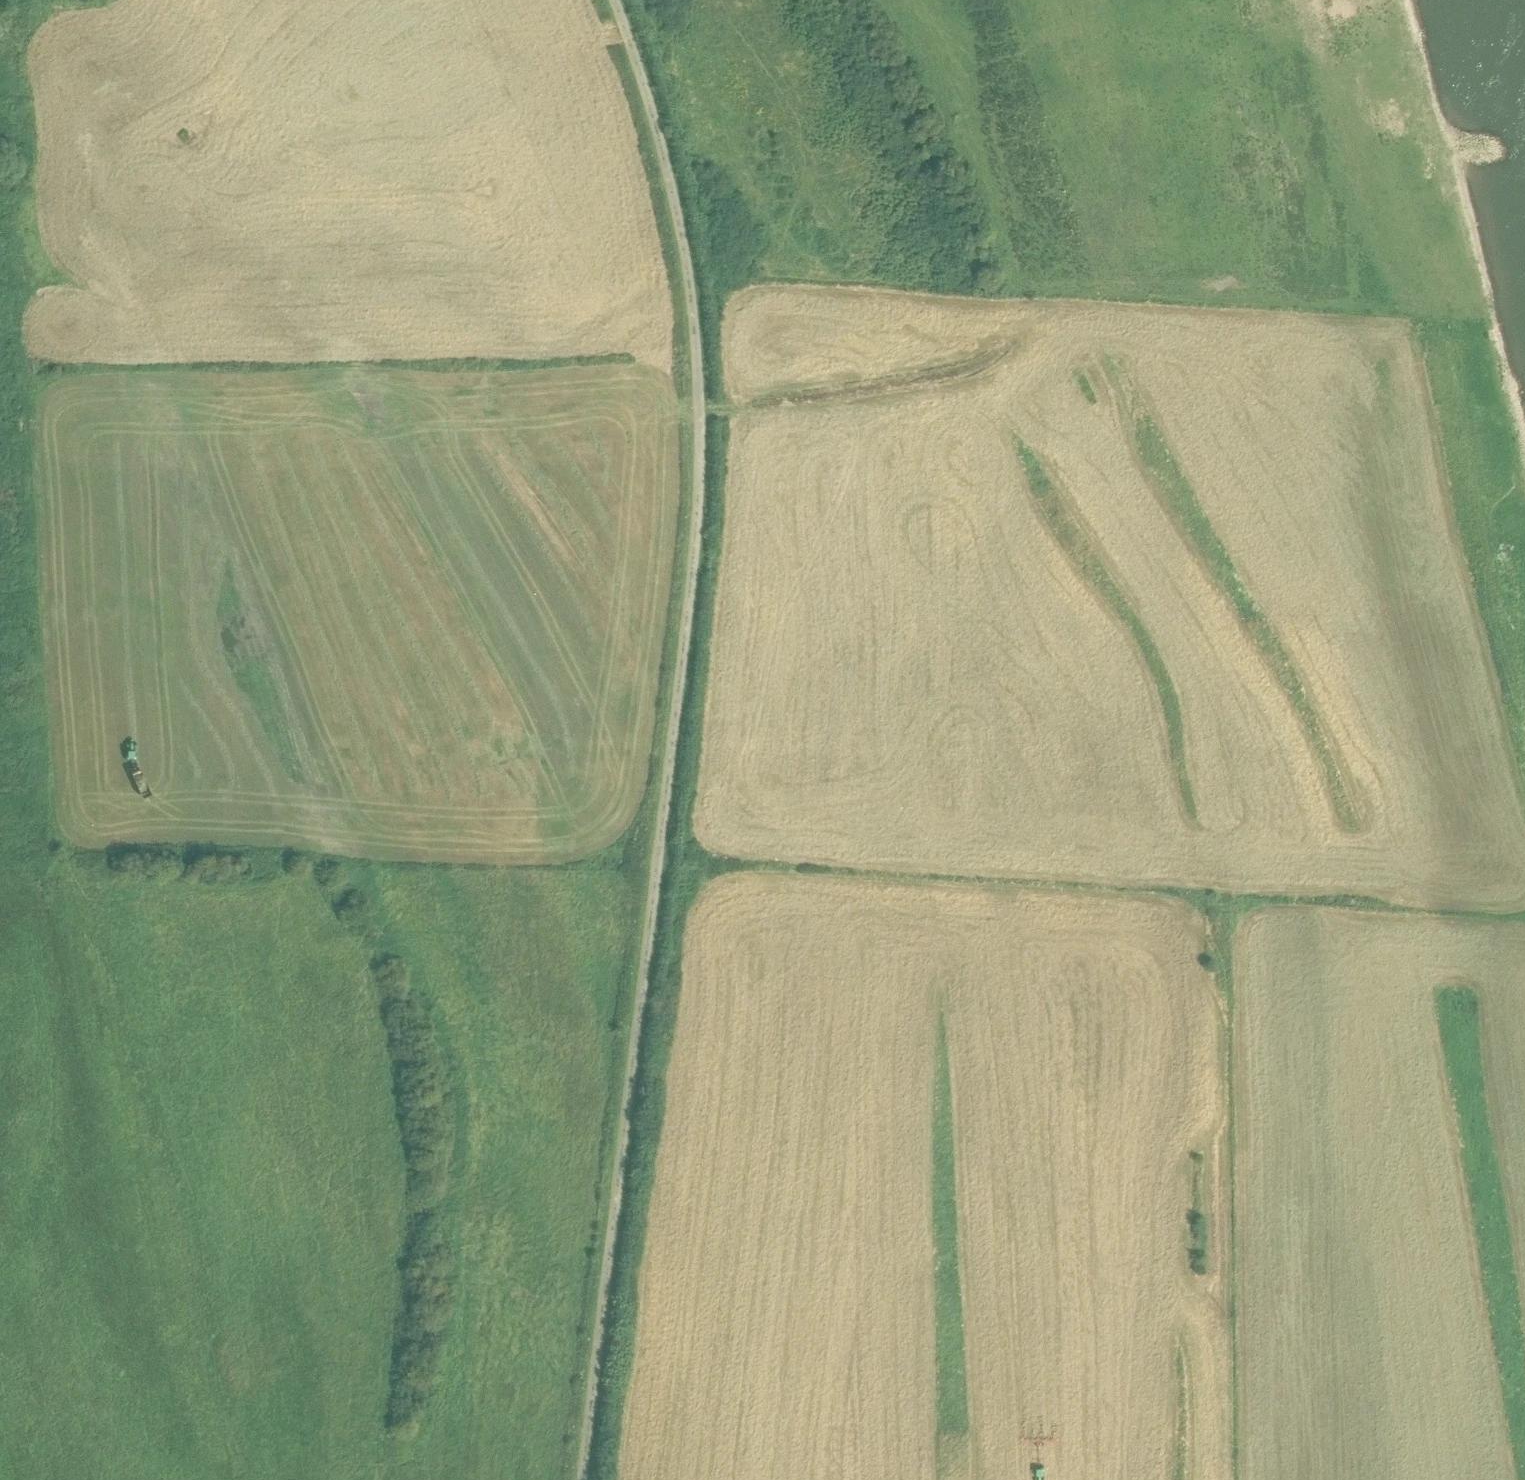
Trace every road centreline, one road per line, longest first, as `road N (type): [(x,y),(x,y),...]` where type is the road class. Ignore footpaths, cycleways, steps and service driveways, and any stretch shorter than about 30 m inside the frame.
road 1 (unclassified): [(583,1479),(696,522),(700,366),(691,264),(645,82),(612,0)]

